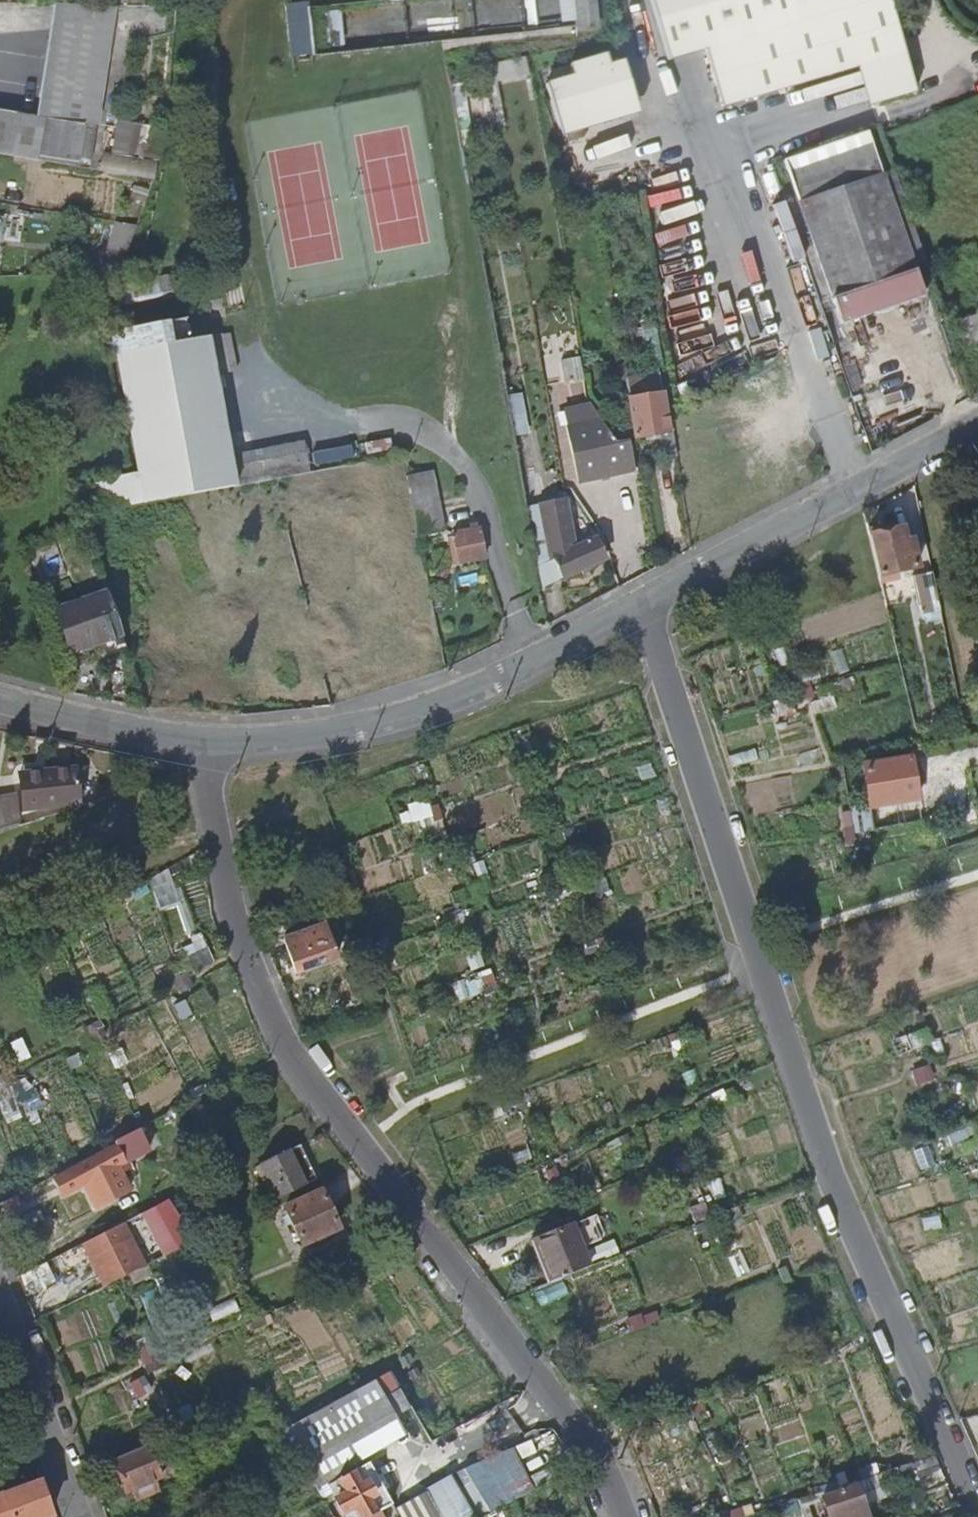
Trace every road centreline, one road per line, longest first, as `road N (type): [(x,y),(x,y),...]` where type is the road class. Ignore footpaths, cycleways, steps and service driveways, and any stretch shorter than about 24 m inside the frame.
road 1 (residential): [(635,609),(821,1170),(977,1516)]
road 2 (residential): [(204,751),(229,929),(282,1049),(592,1458),(616,1516)]
road 3 (residential): [(204,751),(429,717),(635,609)]
road 4 (residential): [(635,609),(977,429)]
road 5 (residential): [(0,1287),(80,1516)]
road 6 (residential): [(0,698),(204,751)]

